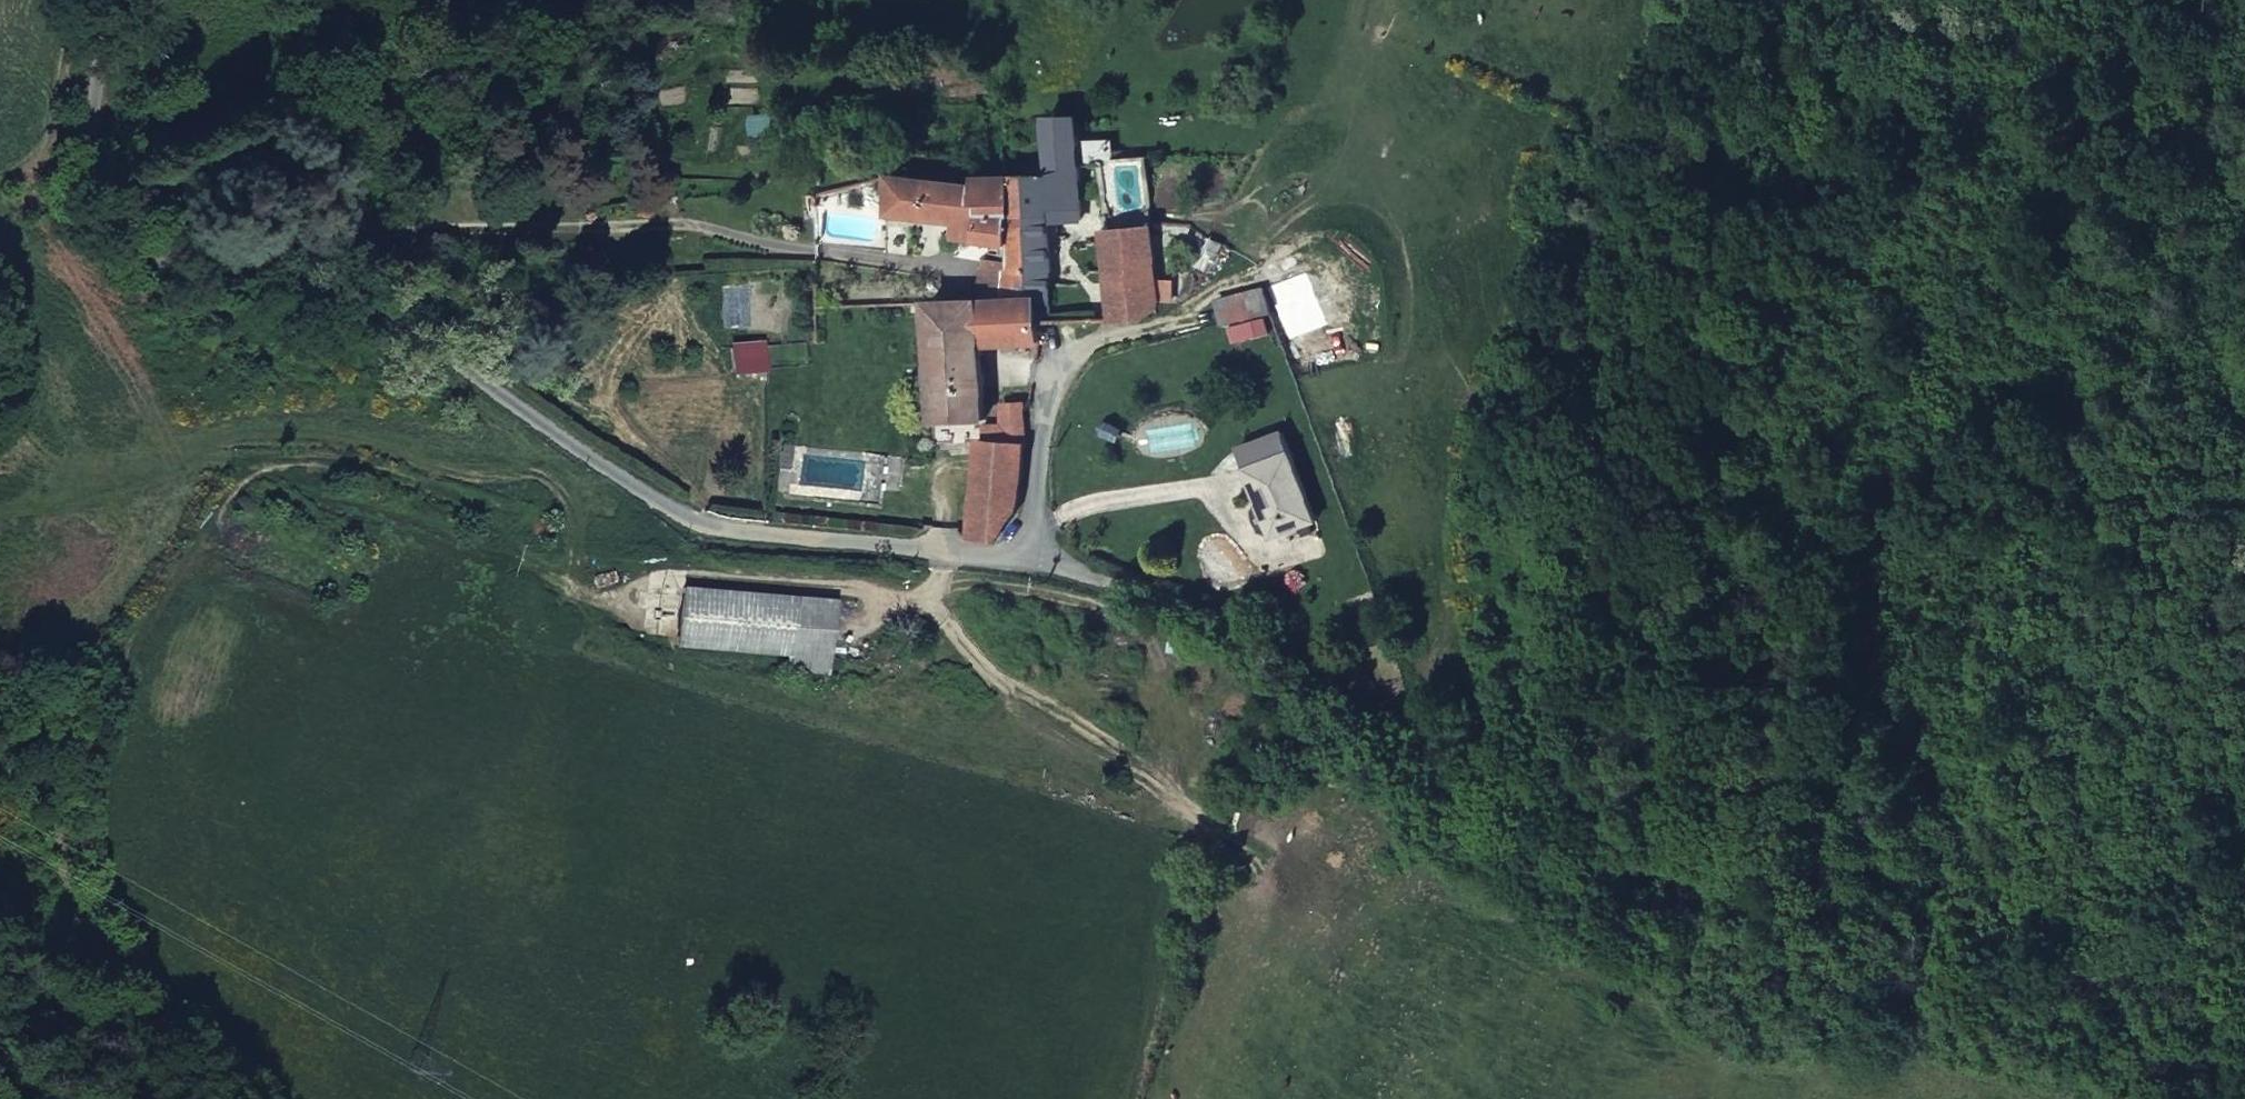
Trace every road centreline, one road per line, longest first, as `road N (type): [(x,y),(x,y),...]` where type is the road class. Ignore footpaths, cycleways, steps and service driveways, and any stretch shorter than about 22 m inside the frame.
road 1 (residential): [(106,0),(96,110),(128,163),(344,275),(598,463),(737,526),(1071,563)]

